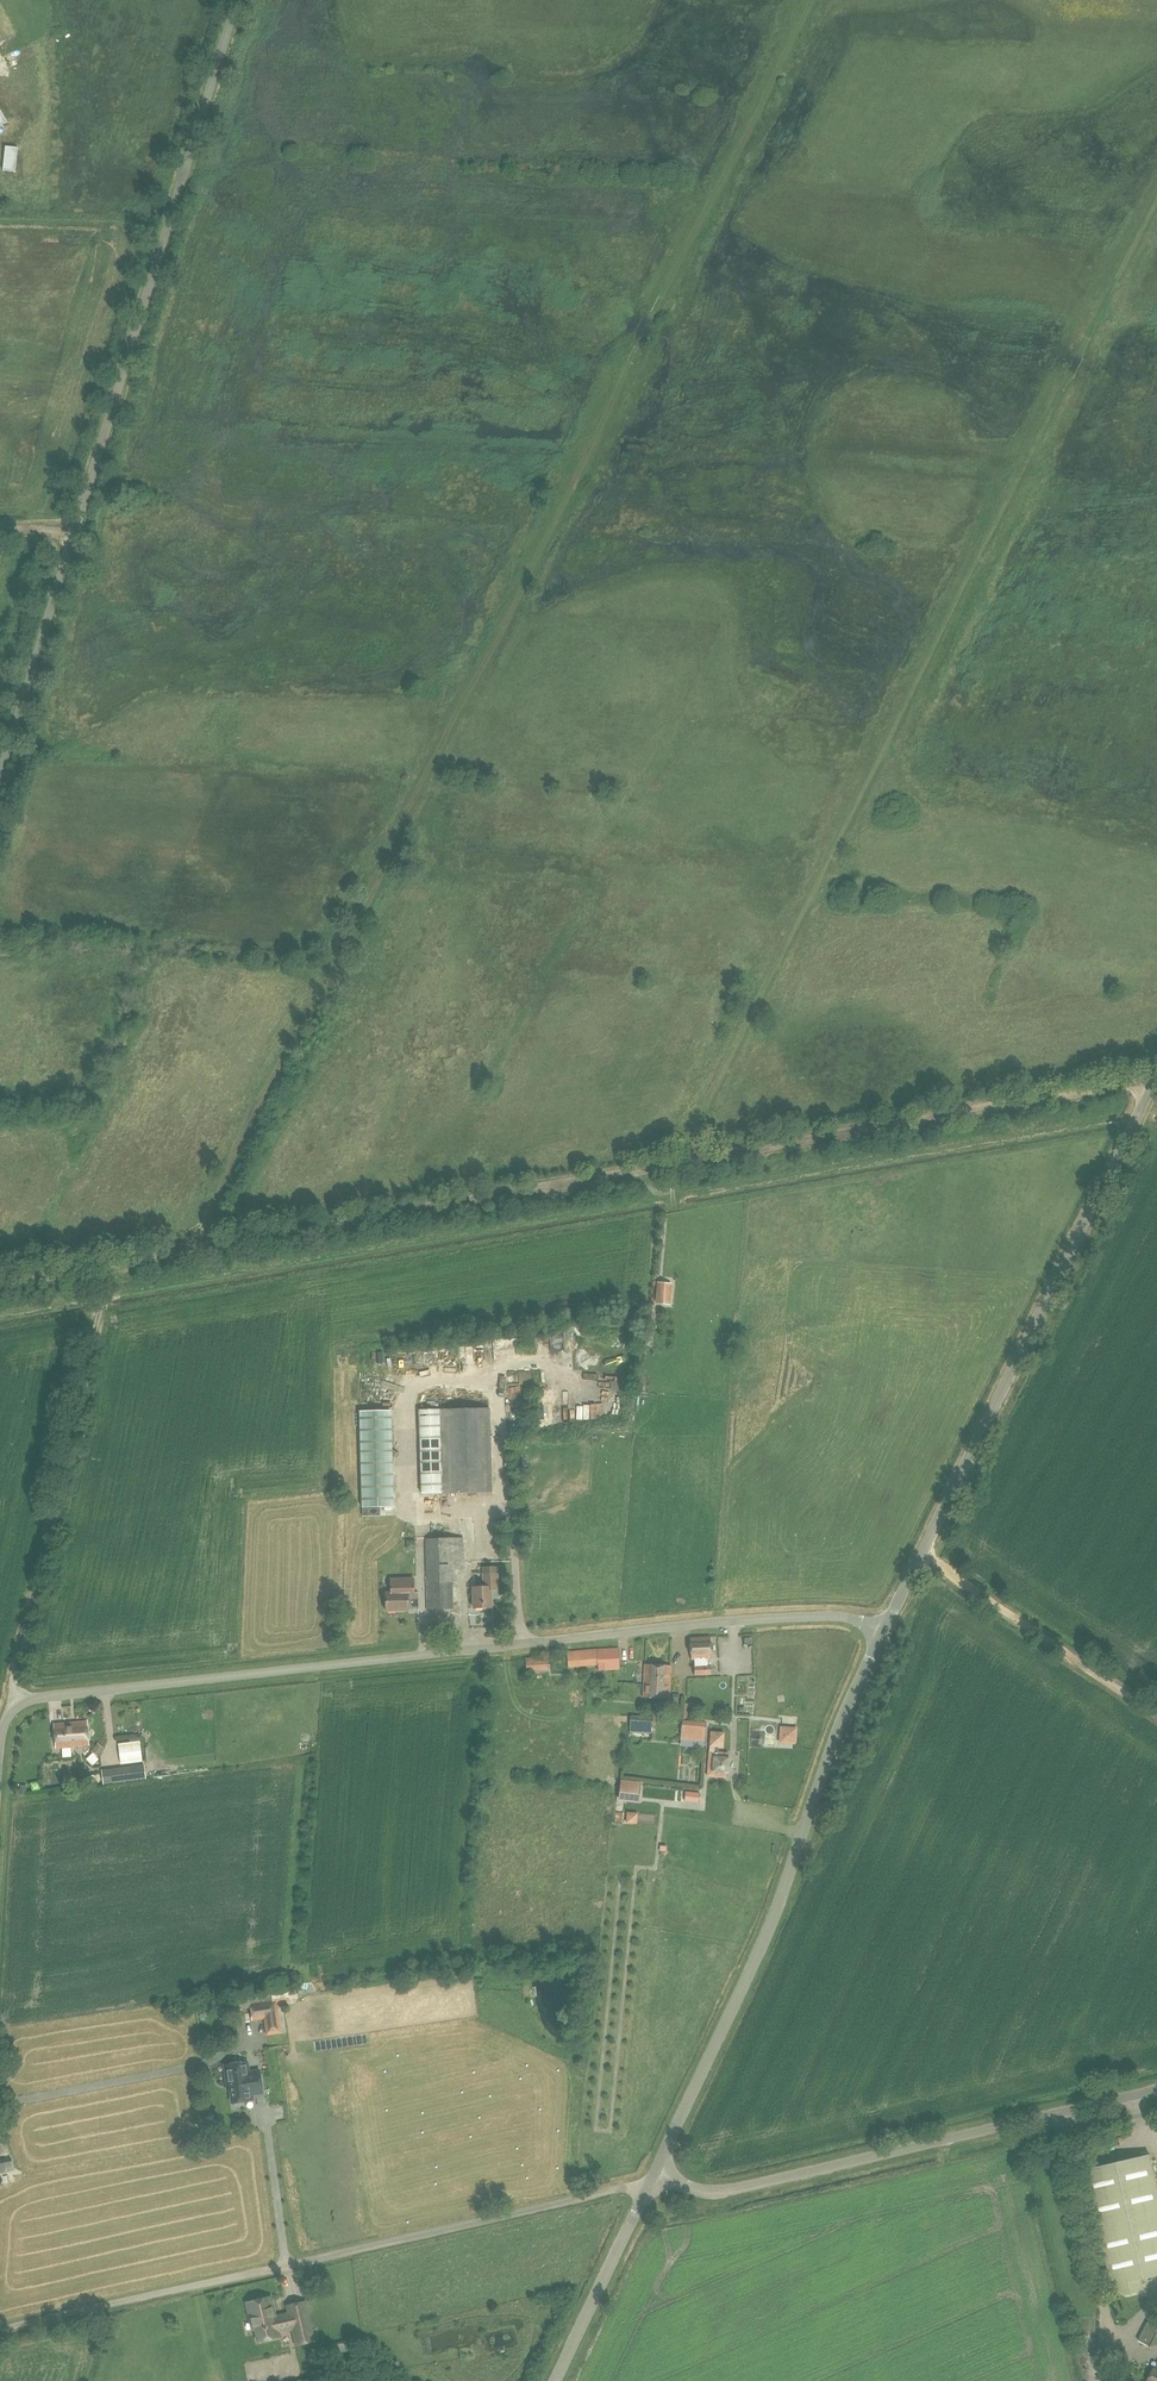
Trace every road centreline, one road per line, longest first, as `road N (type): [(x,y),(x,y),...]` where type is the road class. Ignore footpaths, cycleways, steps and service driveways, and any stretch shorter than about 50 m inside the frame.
road 1 (track): [(814,0),(193,1247)]
road 2 (track): [(1156,219),(696,1126),(696,1158)]
road 3 (unclassified): [(17,1706),(775,1619),(845,1617),(881,1632)]
road 4 (unclassified): [(0,776),(236,0)]
road 5 (track): [(650,2184),(0,2327)]
road 6 (unclassified): [(881,1632),(1156,1078)]
road 7 (unclassified): [(655,2175),(774,1919),(841,1720),(881,1632)]
road 8 (unclassified): [(655,2175),(725,2193),(1156,2092)]
road 9 (track): [(193,1247),(696,1158)]
road 10 (track): [(696,1158),(1156,1076)]
road 11 (track): [(113,1262),(19,1685)]
road 12 (track): [(920,1556),(1156,1719)]
road 13 (unclassified): [(556,2380),(655,2175)]
road 14 (track): [(0,2102),(215,2059)]
road 15 (track): [(0,1285),(193,1247)]

